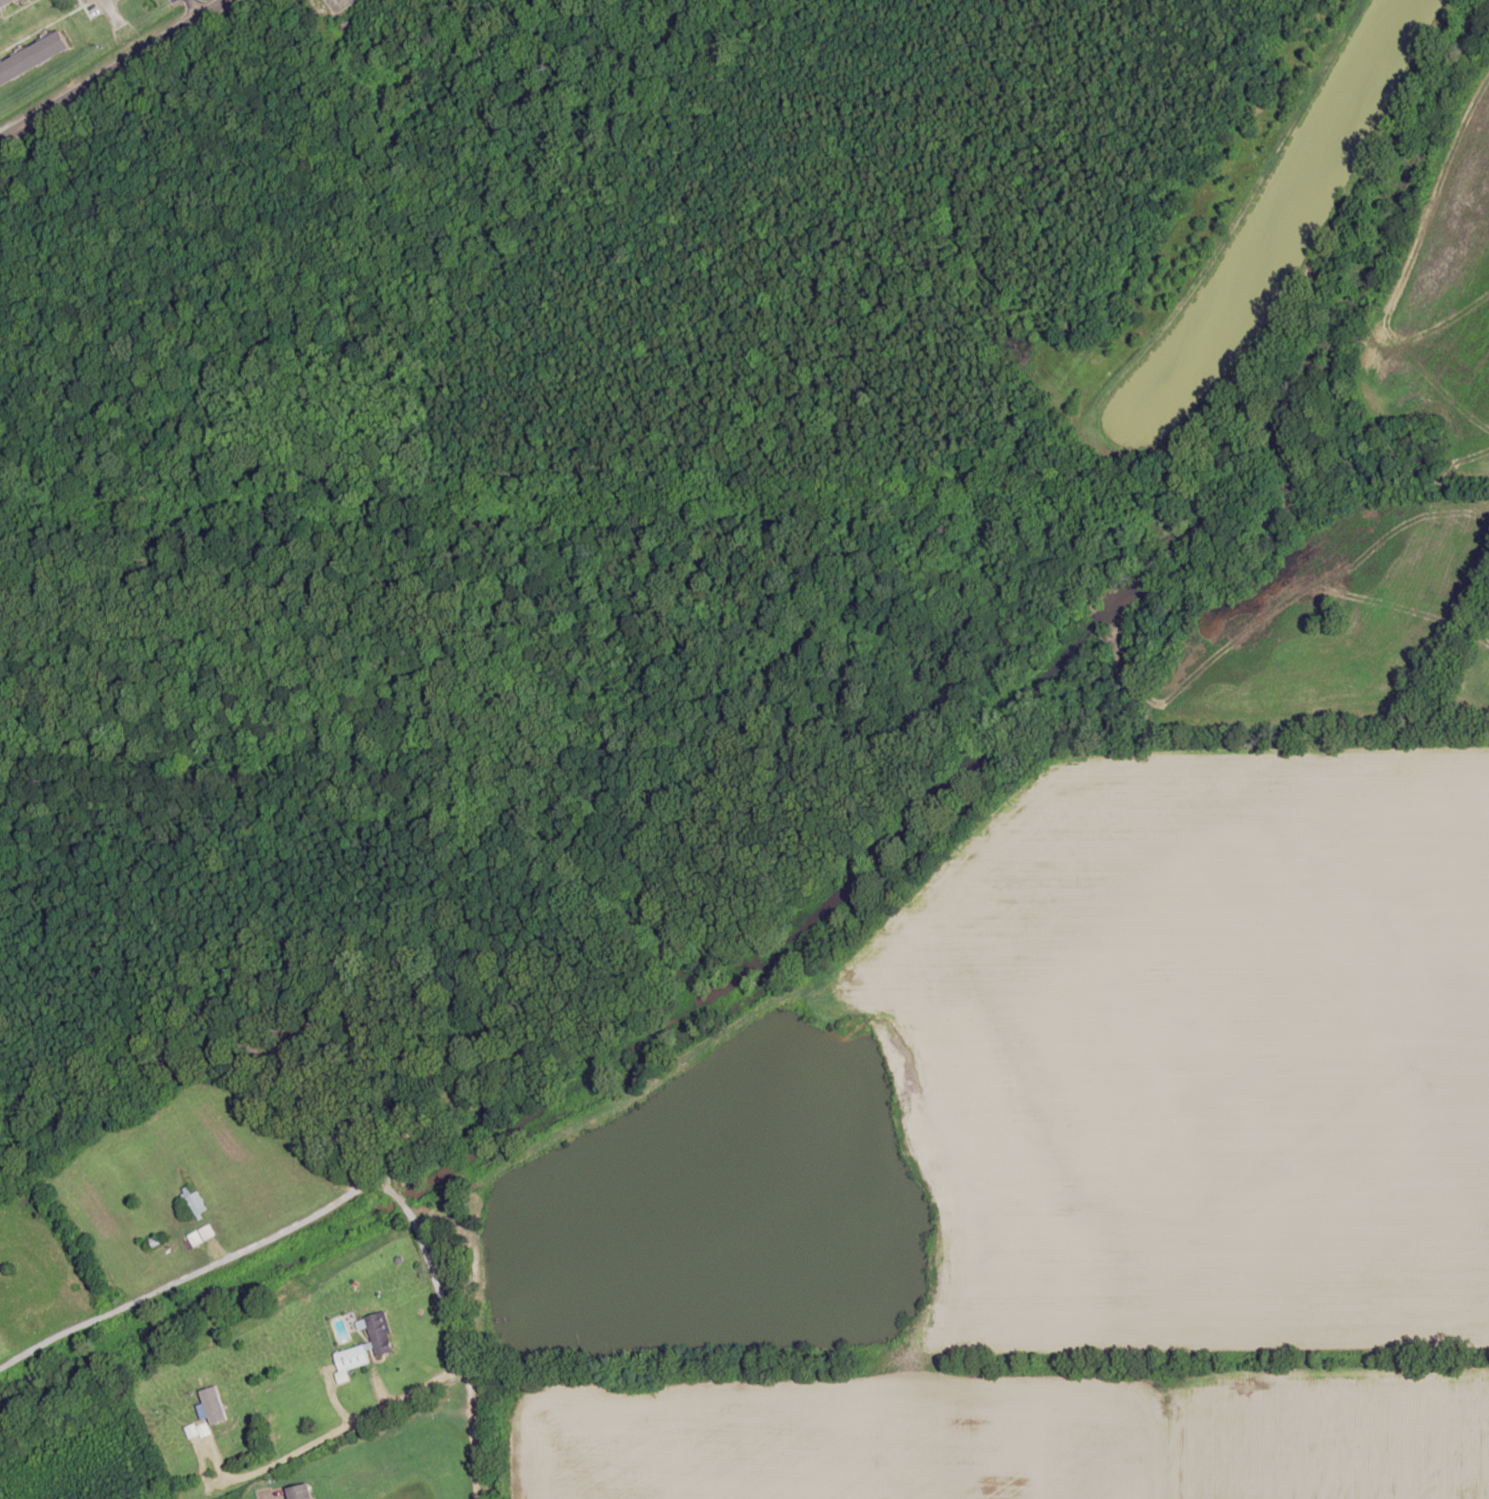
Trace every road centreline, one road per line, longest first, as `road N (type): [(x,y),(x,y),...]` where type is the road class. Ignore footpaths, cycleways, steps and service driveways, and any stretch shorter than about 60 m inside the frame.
road 1 (residential): [(0,1367),(382,1182),(414,1217),(472,1393),(473,1498)]
road 2 (residential): [(0,138),(54,109),(201,0)]

